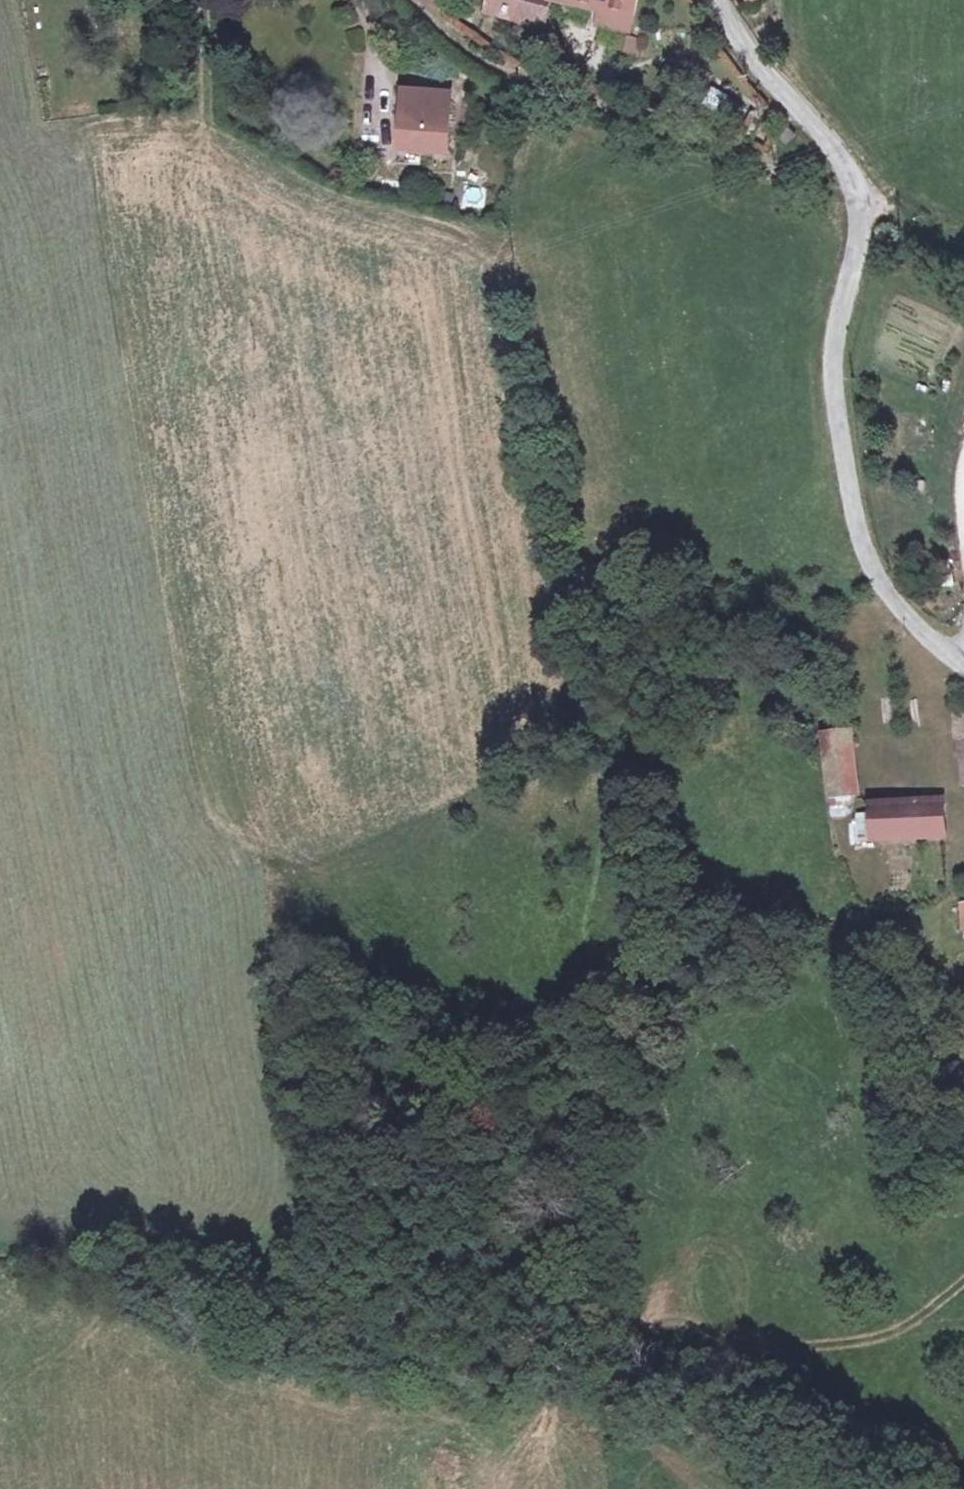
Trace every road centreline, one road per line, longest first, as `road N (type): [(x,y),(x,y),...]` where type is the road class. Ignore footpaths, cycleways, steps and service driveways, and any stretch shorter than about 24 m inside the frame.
road 1 (residential): [(718,0),(739,47),(847,170),(859,200),(830,377),(855,530),(889,611),(963,671)]

